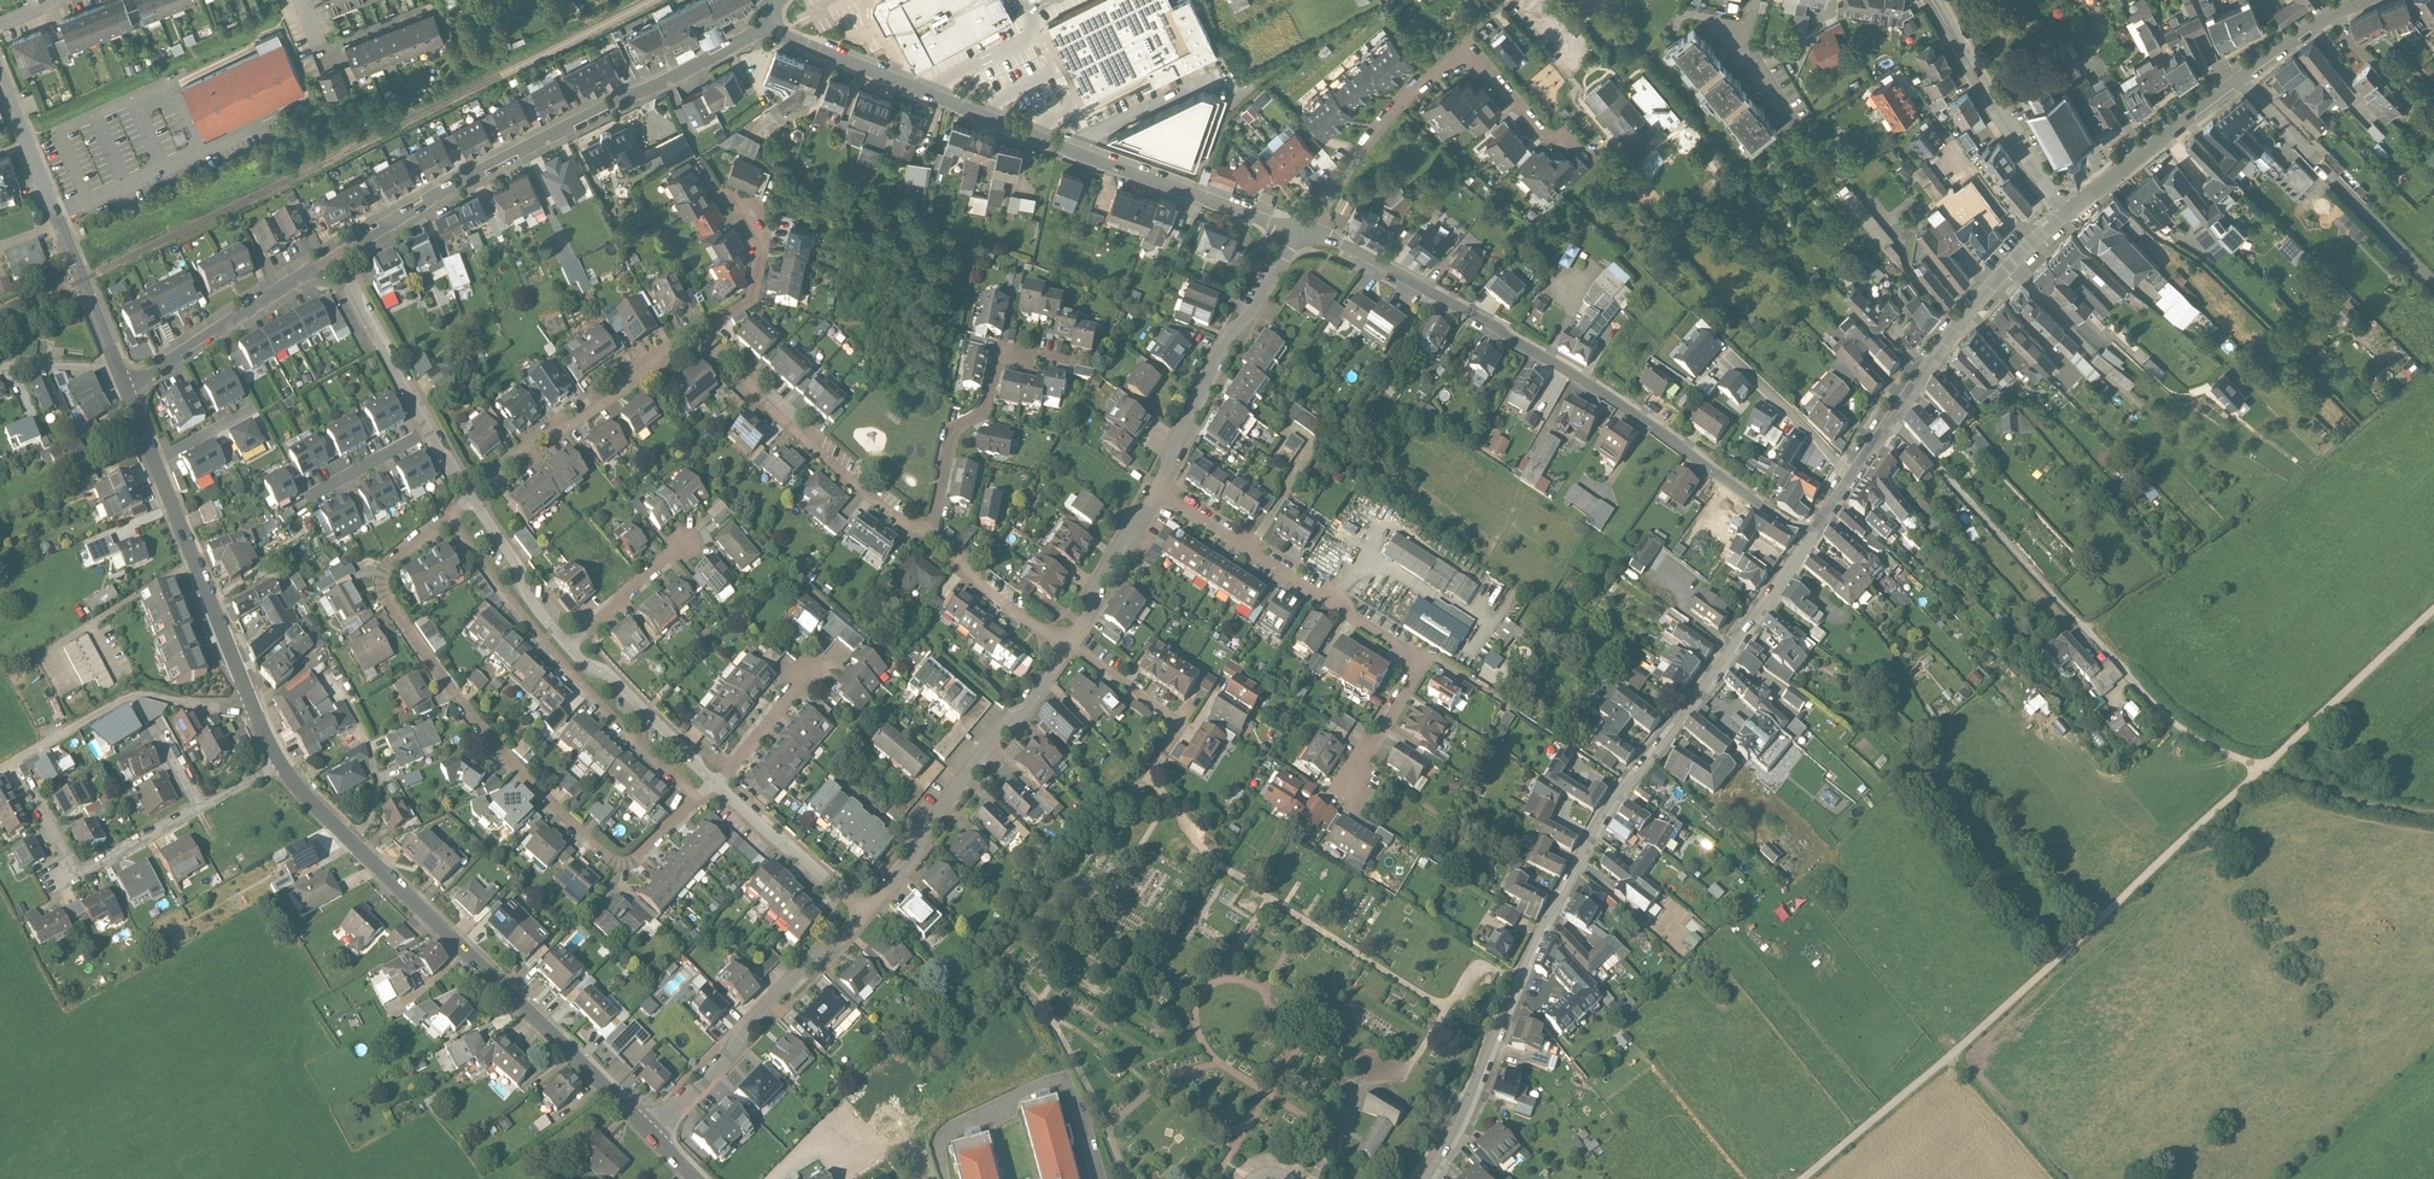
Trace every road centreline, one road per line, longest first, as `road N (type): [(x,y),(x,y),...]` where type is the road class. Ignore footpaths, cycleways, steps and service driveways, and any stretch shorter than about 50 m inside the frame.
road 1 (residential): [(1426,1178),(1604,814),(1812,533)]
road 2 (residential): [(468,504),(399,556),(384,575),(385,592),(484,734),(617,864),(635,861),(713,784)]
road 3 (residential): [(1812,533),(1498,327),(1341,245),(1303,234)]
road 4 (residential): [(1303,234),(762,28)]
road 5 (tertiary): [(650,1130),(280,763)]
road 6 (residential): [(1893,417),(2177,725),(2262,769)]
road 7 (residential): [(336,255),(762,28)]
road 8 (residential): [(1154,494),(1422,659),(1346,791)]
road 9 (track): [(1953,1058),(2262,769)]
road 10 (tertiary): [(280,763),(127,390)]
road 11 (residential): [(2362,0),(2300,32),(2068,211)]
road 12 (residential): [(866,920),(1069,647)]
road 13 (tertiary): [(116,363),(0,78)]
road 14 (residential): [(650,1130),(866,920)]
road 15 (residential): [(924,529),(690,340)]
road 16 (residential): [(1303,234),(1221,363),(1154,494)]
road 17 (track): [(2240,78),(2433,281)]
road 18 (residential): [(690,340),(468,504)]
road 19 (residential): [(1893,417),(1988,288),(2068,211)]
road 20 (residential): [(1047,356),(1002,348),(981,410),(951,429),(935,517),(924,529)]
road 21 (residential): [(1933,0),(2068,211)]
road 22 (residential): [(1462,42),(1384,121),(1303,234)]
road 23 (residential): [(127,390),(336,255)]
road 24 (residential): [(203,806),(77,873),(27,788)]
road 25 (track): [(2262,769),(2433,609)]
road 26 (residential): [(866,920),(713,784)]
road 27 (residential): [(713,784),(606,674),(569,647)]
road 28 (residential): [(429,430),(336,255)]
road 29 (track): [(1803,1178),(1953,1058)]
road 30 (residential): [(690,340),(748,303),(761,272),(758,226),(730,193)]
road 31 (residential): [(1069,647),(924,529)]
road 32 (track): [(2433,812),(2363,804),(2262,769)]
road 33 (residential): [(1154,494),(1102,574),(1095,610),(1069,647)]
road 34 (residential): [(569,647),(540,618),(468,504)]
road 35 (track): [(1953,1058),(2058,1178)]
road 36 (residential): [(569,647),(683,544)]
road 37 (residential): [(811,673),(713,784)]
road 38 (residential): [(1462,42),(1545,133),(1564,139)]
road 39 (residential): [(1812,533),(1893,417)]
road 40 (residential): [(309,496),(429,430)]

